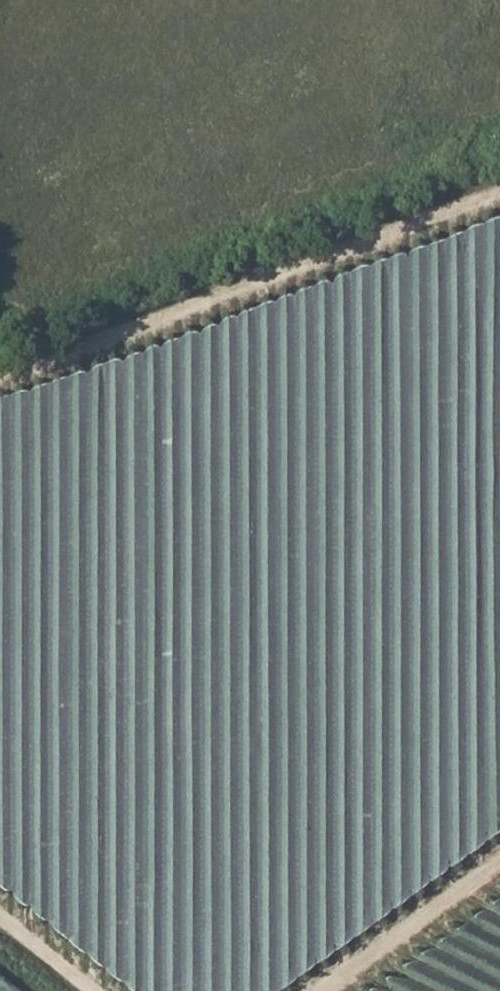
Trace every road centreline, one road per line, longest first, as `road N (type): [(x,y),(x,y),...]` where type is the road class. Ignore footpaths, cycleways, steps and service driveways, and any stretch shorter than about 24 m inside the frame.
road 1 (track): [(0,378),(309,269),(499,187)]
road 2 (track): [(499,857),(311,990)]
road 3 (track): [(105,990),(0,908)]

